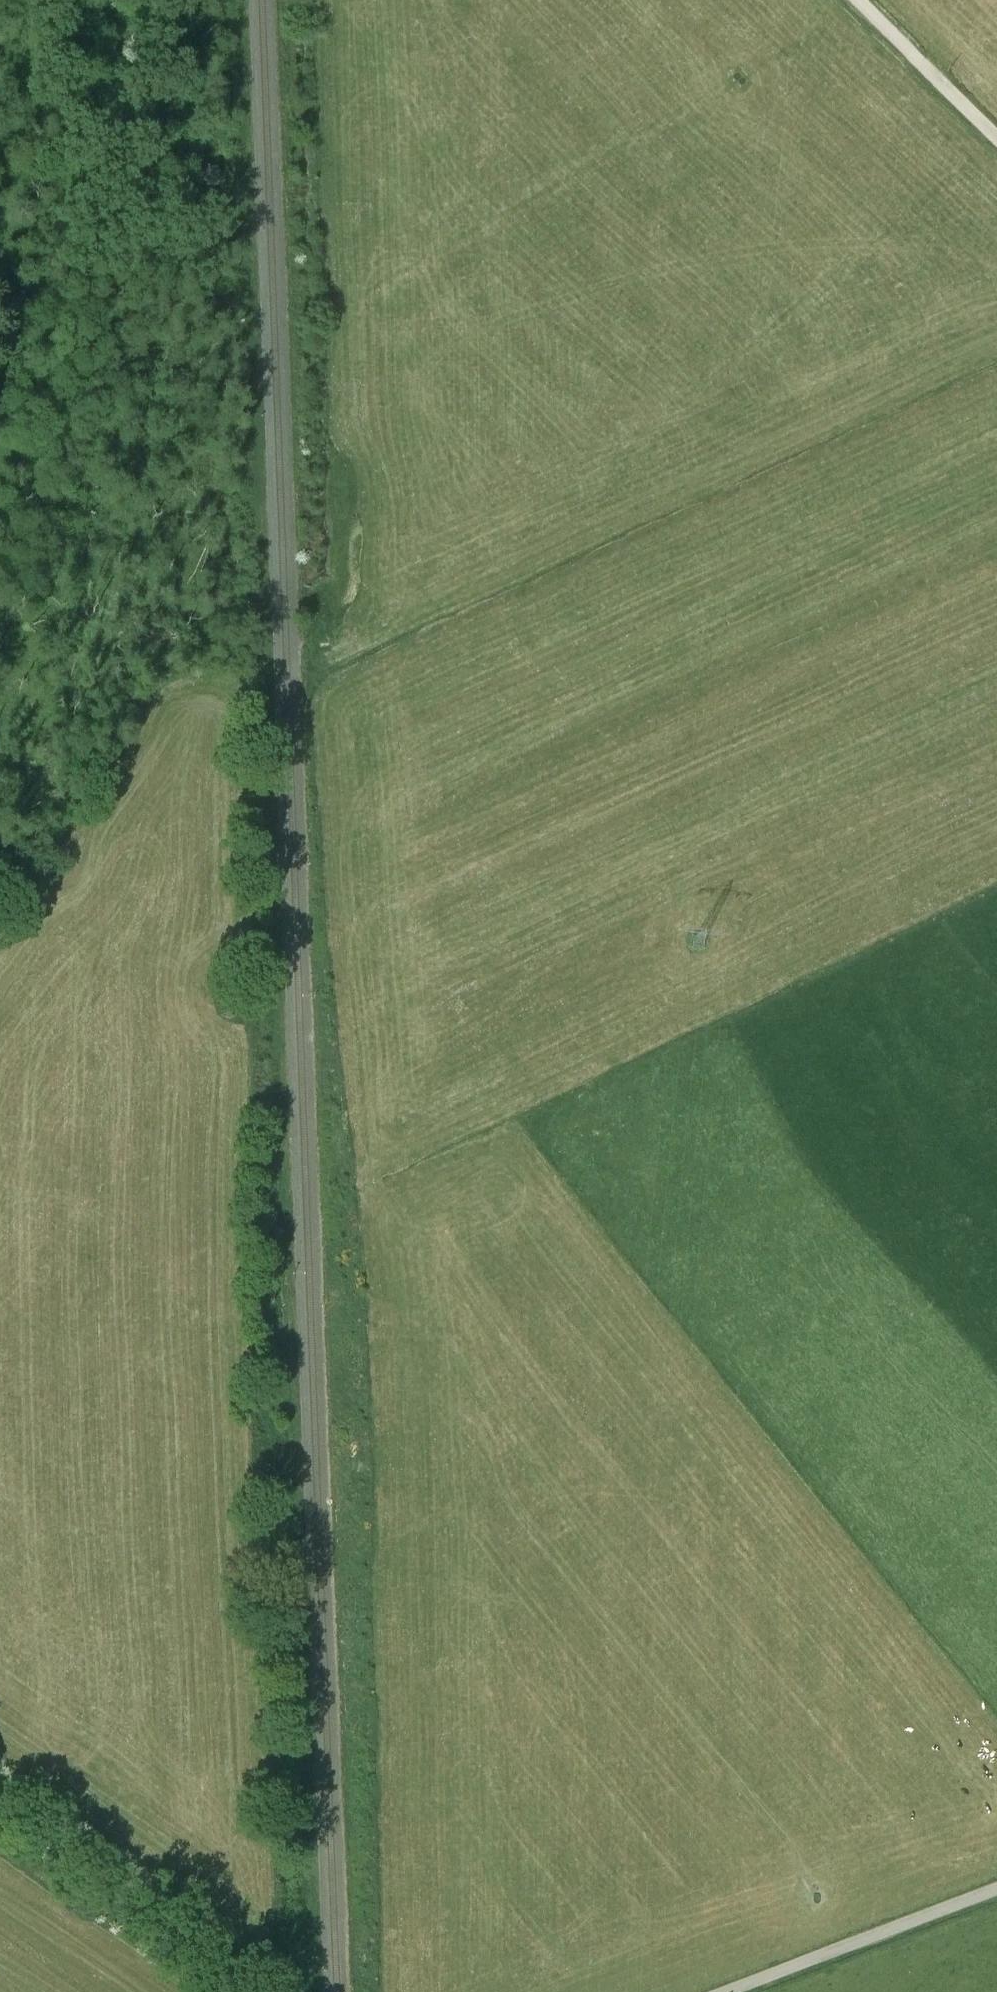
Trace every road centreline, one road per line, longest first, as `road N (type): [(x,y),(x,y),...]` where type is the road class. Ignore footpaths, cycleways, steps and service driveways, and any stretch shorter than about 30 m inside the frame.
road 1 (unclassified): [(722,1991),(996,1888)]
road 2 (track): [(857,0),(996,139)]

